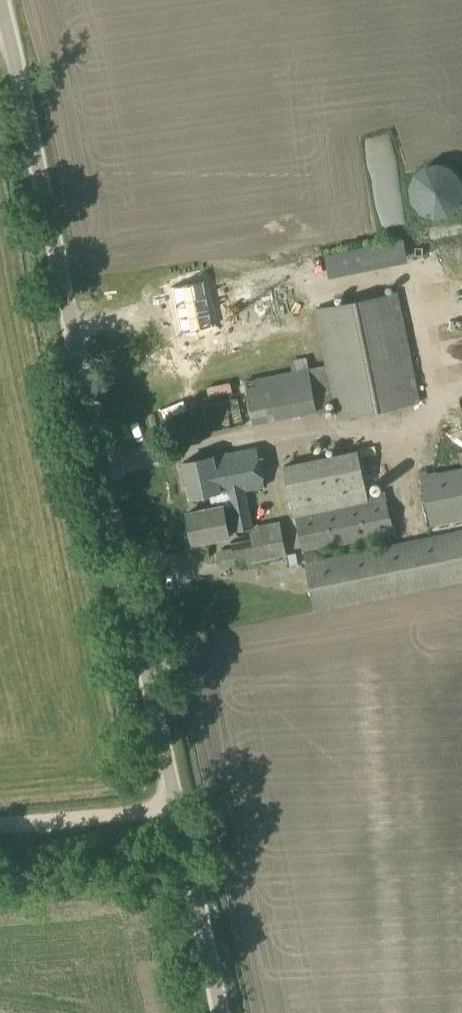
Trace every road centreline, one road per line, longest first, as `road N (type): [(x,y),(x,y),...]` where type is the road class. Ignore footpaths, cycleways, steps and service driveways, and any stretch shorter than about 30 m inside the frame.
road 1 (unclassified): [(225,1012),(5,0)]
road 2 (track): [(0,819),(183,808)]

